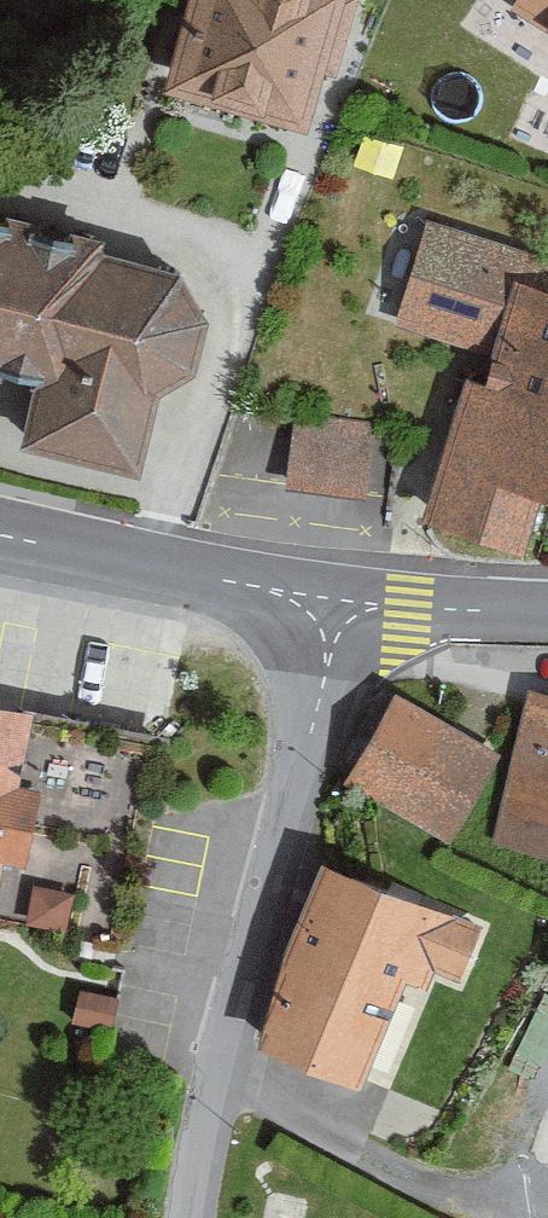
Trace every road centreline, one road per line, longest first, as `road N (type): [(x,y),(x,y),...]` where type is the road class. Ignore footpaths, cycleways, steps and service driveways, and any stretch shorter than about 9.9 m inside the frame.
road 1 (residential): [(337,601),(325,673),(260,881),(203,1135),(196,1217)]
road 2 (tertiary): [(0,536),(337,601)]
road 3 (tertiary): [(547,612),(337,601)]

